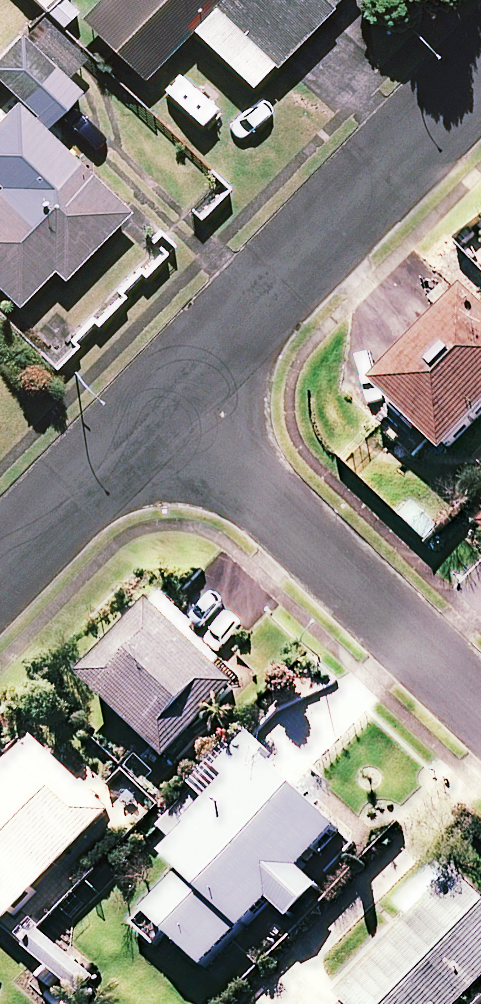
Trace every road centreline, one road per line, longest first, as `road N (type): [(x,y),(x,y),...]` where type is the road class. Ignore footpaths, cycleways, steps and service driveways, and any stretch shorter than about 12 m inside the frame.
road 1 (residential): [(480,76),(165,405)]
road 2 (residential): [(165,405),(480,717)]
road 3 (residential): [(165,405),(0,579)]

